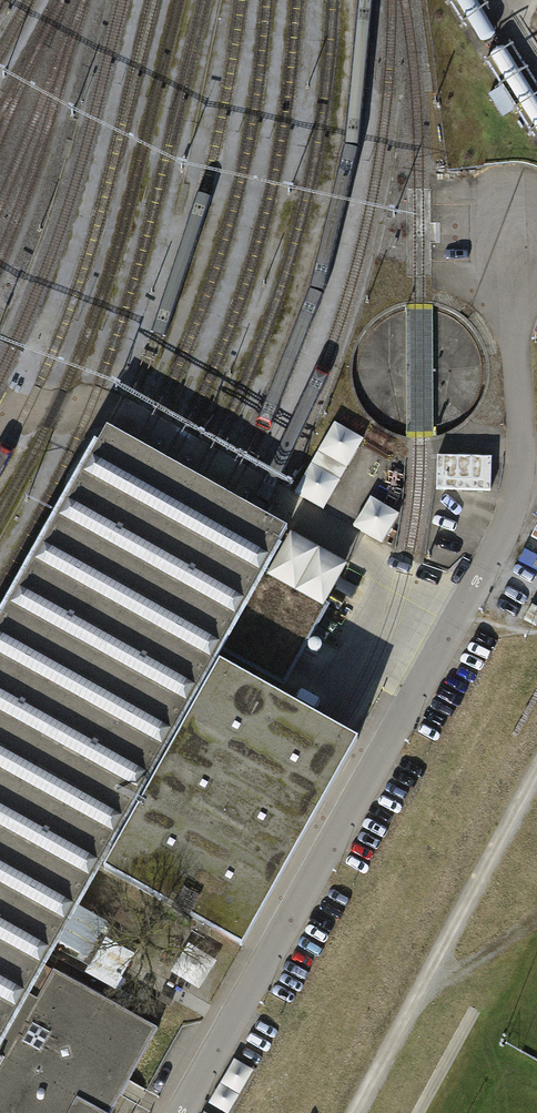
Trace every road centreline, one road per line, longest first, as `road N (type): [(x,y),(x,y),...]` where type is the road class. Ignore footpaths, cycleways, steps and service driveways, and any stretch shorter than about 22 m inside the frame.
road 1 (track): [(421,990),(536,913)]

